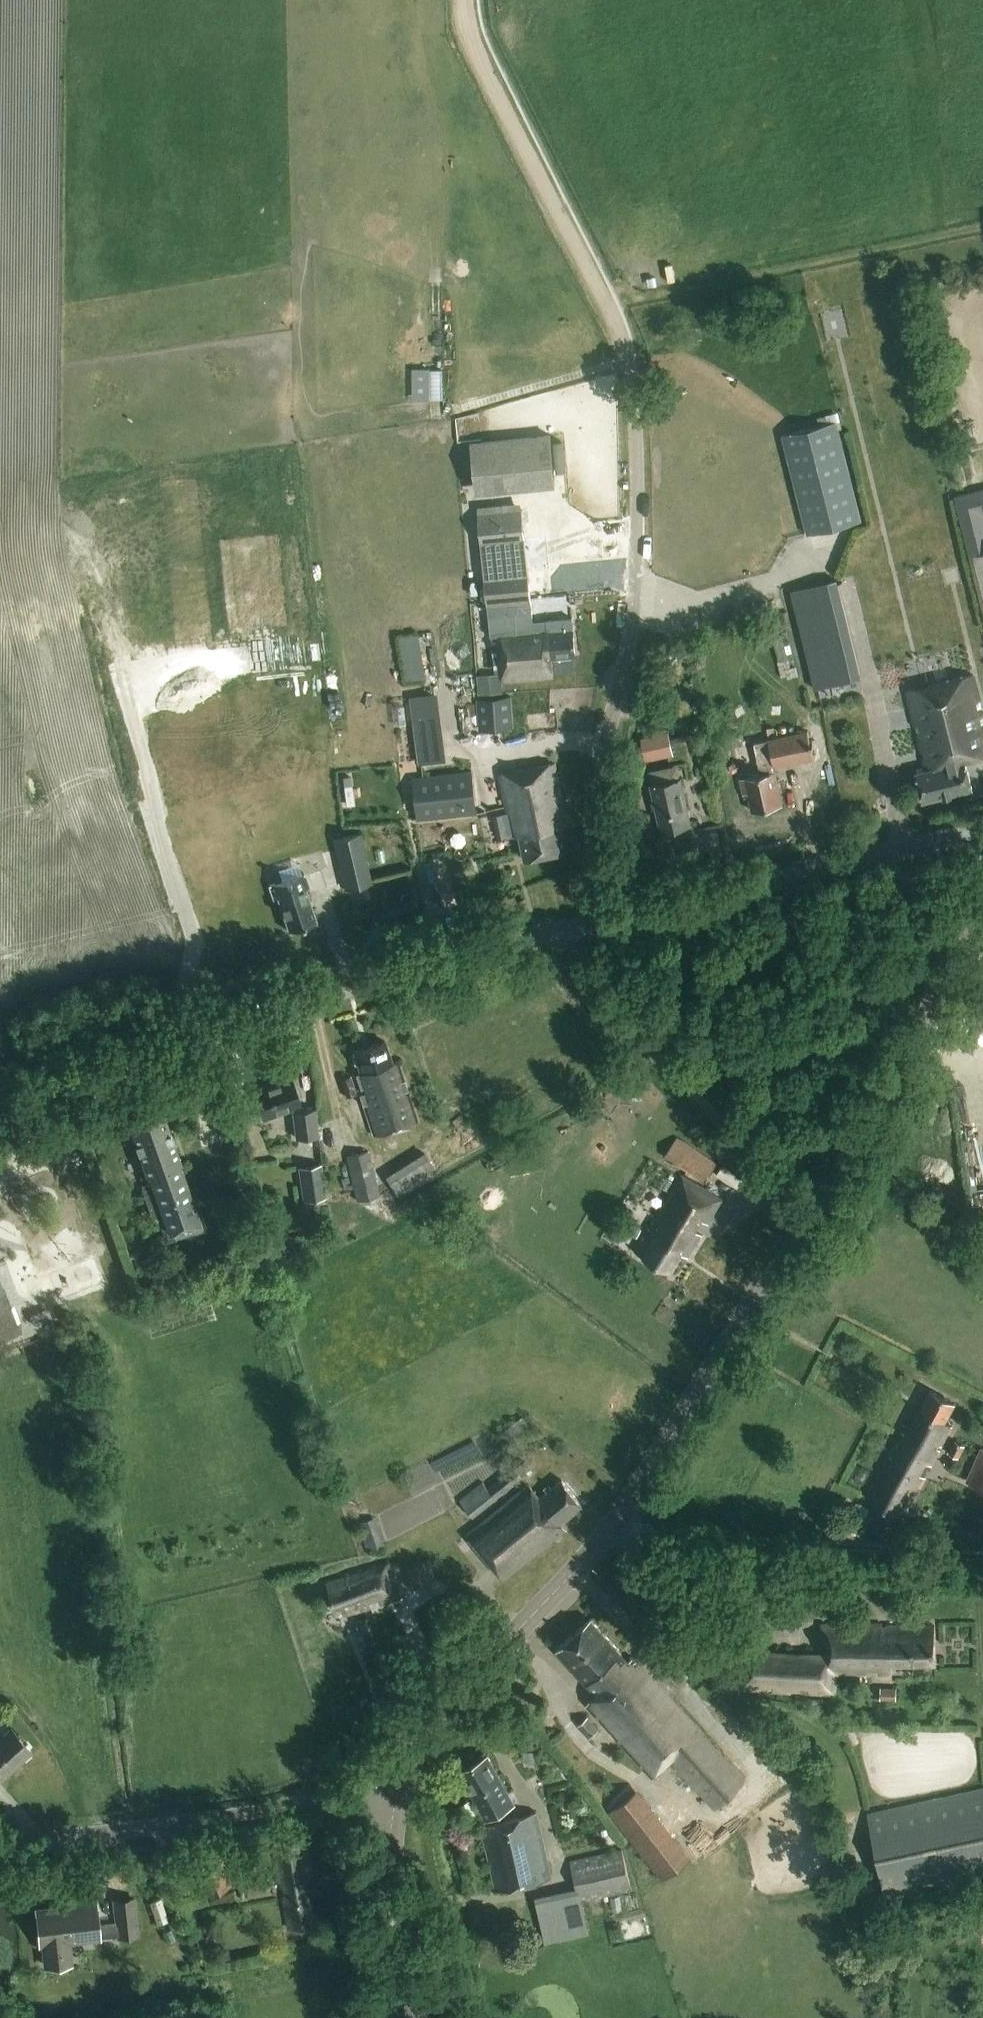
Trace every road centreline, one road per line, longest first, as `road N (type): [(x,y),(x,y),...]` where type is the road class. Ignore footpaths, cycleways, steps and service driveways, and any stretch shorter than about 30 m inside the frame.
road 1 (tertiary): [(396,1795),(441,1713),(606,1535),(657,1460),(982,922)]
road 2 (unclassified): [(0,1114),(318,998),(598,925)]
road 3 (residential): [(598,925),(604,767),(634,606),(630,364)]
road 4 (track): [(630,364),(473,50),(464,0)]
road 5 (unclassified): [(0,1844),(396,1795)]
road 6 (unclassified): [(598,925),(947,840),(982,847)]
road 7 (track): [(982,1552),(606,1535)]
road 8 (track): [(806,1216),(589,982),(564,933)]
road 9 (track): [(969,948),(882,855)]

